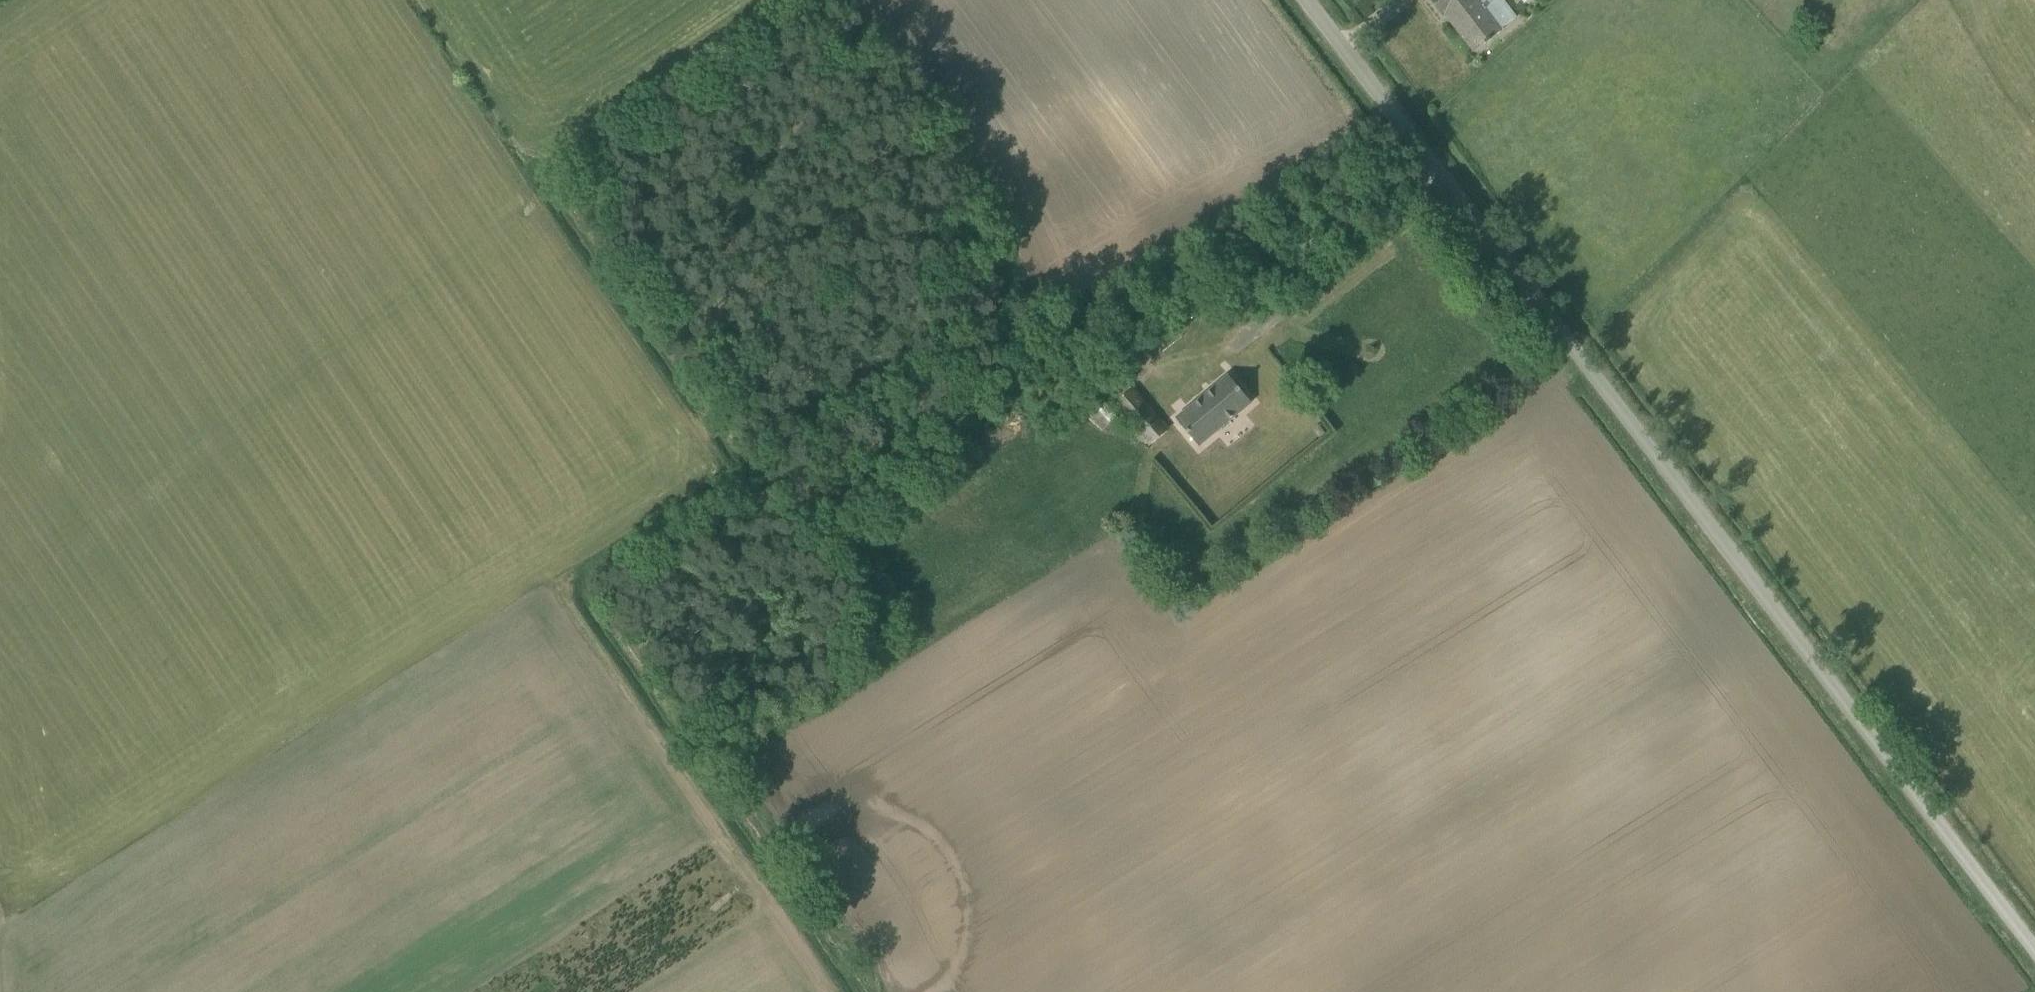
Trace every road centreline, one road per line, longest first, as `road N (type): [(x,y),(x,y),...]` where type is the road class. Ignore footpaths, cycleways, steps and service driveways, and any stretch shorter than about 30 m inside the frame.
road 1 (unclassified): [(2034,950),(1308,0)]

